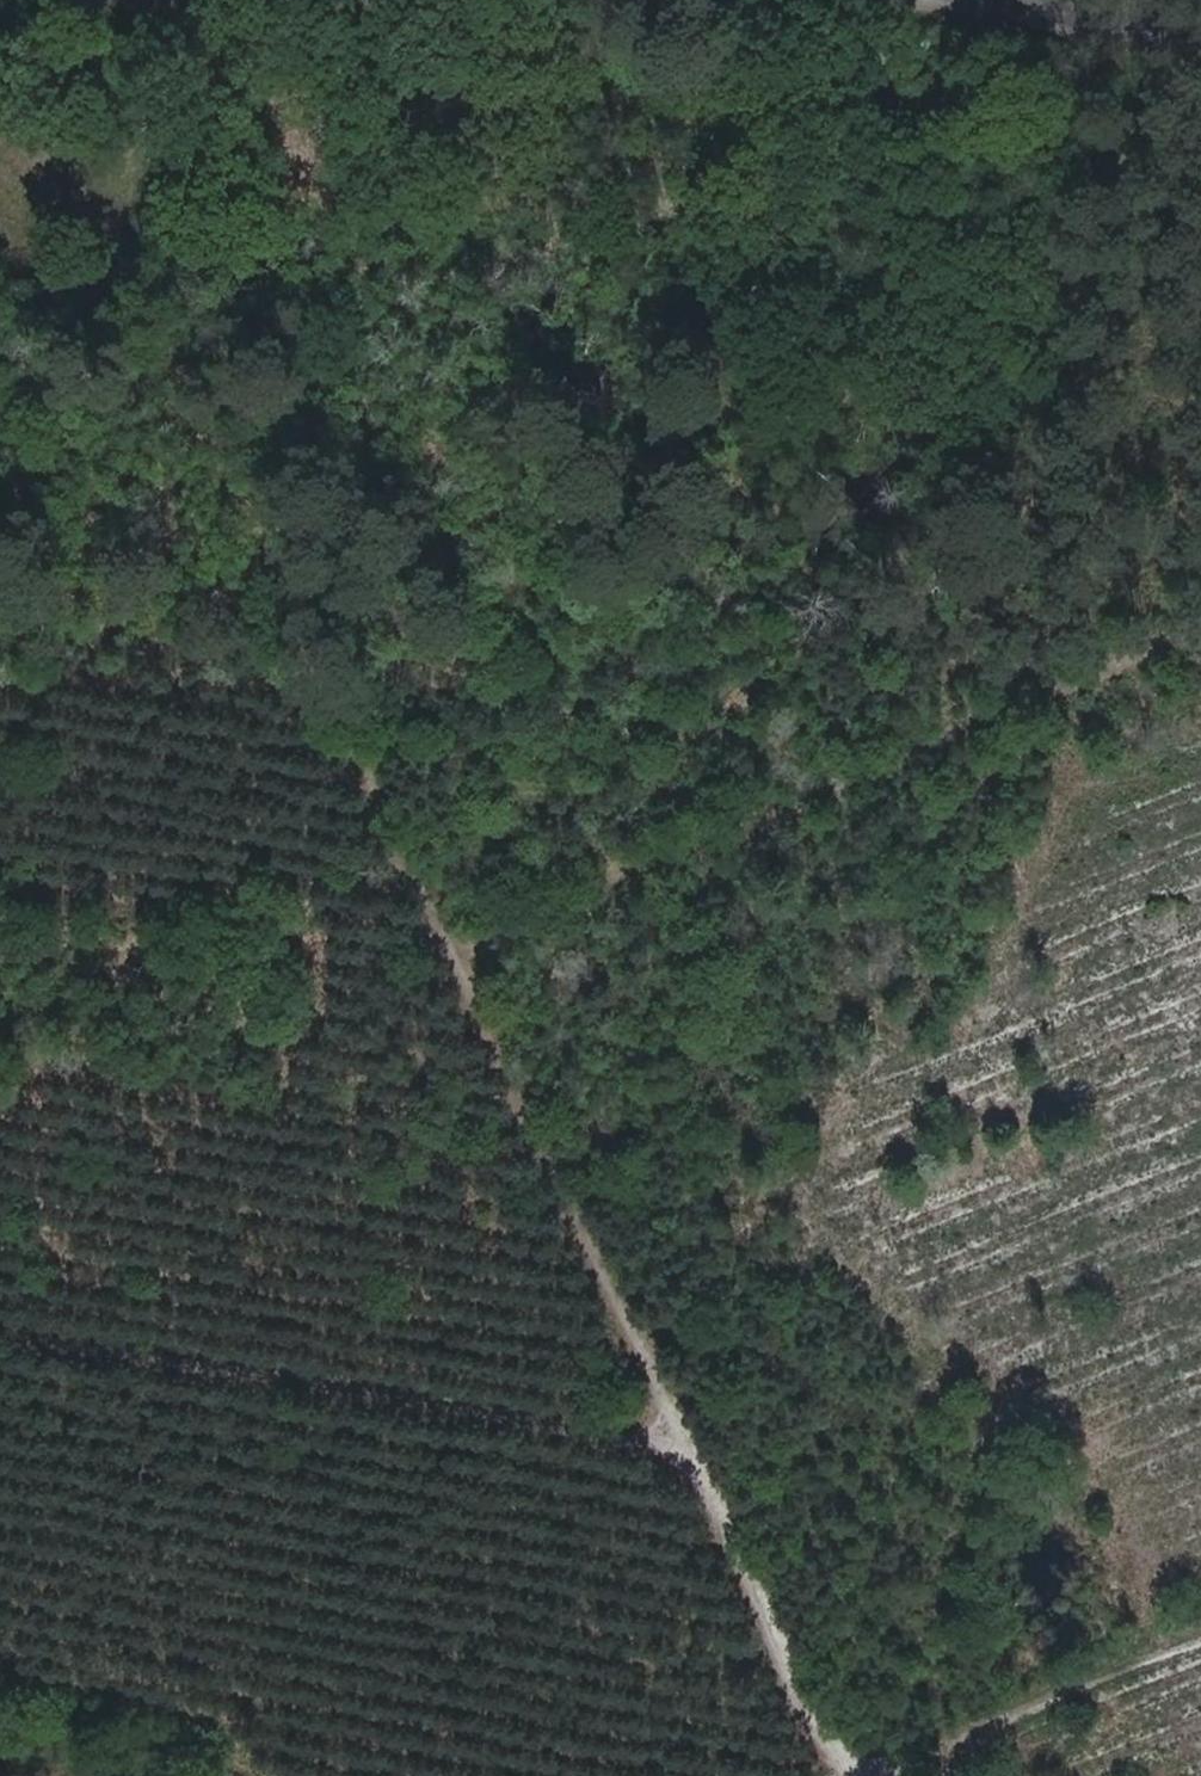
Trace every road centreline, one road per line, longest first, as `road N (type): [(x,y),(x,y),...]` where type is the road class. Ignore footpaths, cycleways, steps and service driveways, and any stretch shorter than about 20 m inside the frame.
road 1 (track): [(40,0),(333,679),(703,1463),(787,1666),(845,1774),(931,1754),(1200,1641)]
road 2 (track): [(468,961),(629,872),(1200,629)]
road 3 (track): [(703,1463),(634,1436),(0,1333)]
road 4 (unclassified): [(1200,30),(1035,0)]

